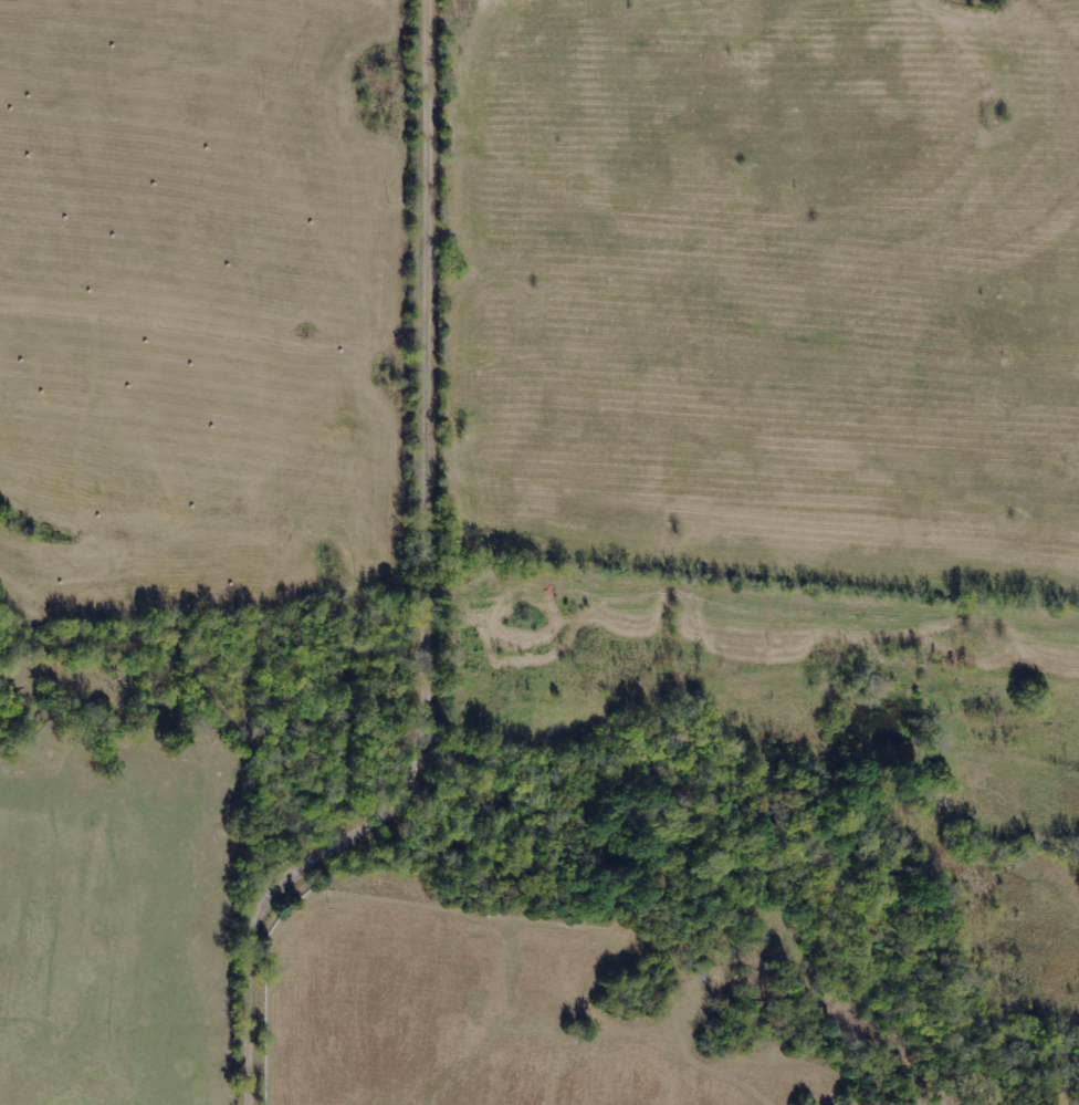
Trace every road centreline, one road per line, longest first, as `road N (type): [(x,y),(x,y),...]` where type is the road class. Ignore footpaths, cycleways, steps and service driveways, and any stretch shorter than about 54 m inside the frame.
road 1 (residential): [(258,1104),(266,920),(294,880),(347,844),(364,847),(394,828),(422,781),(437,713),(426,0)]

